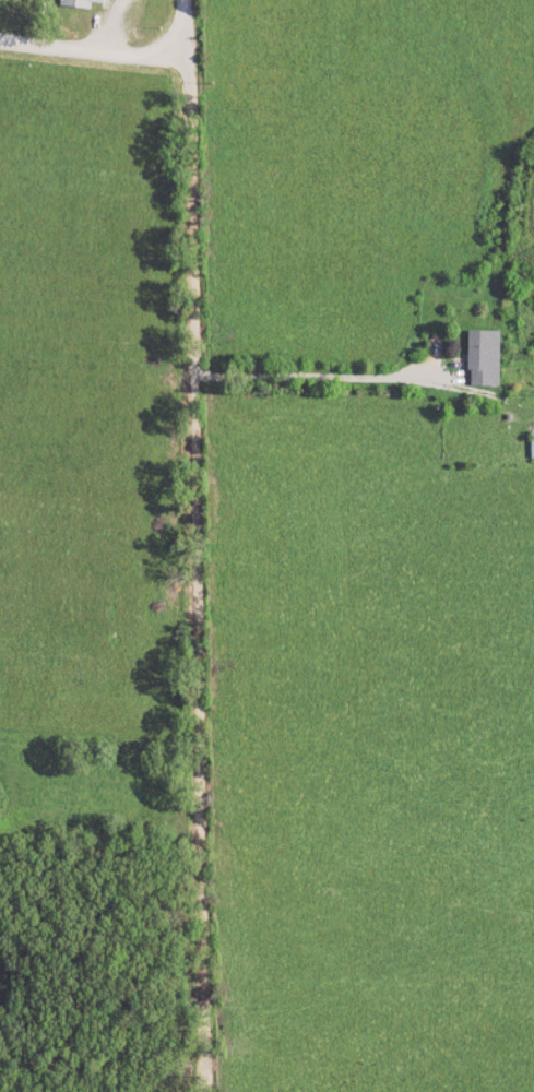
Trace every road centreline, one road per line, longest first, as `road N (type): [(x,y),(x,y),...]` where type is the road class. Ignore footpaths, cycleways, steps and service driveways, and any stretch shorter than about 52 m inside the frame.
road 1 (residential): [(210,1091),(190,0)]
road 2 (residential): [(533,915),(205,913)]
road 3 (residential): [(439,381),(195,369)]
road 4 (residential): [(188,59),(0,41)]

